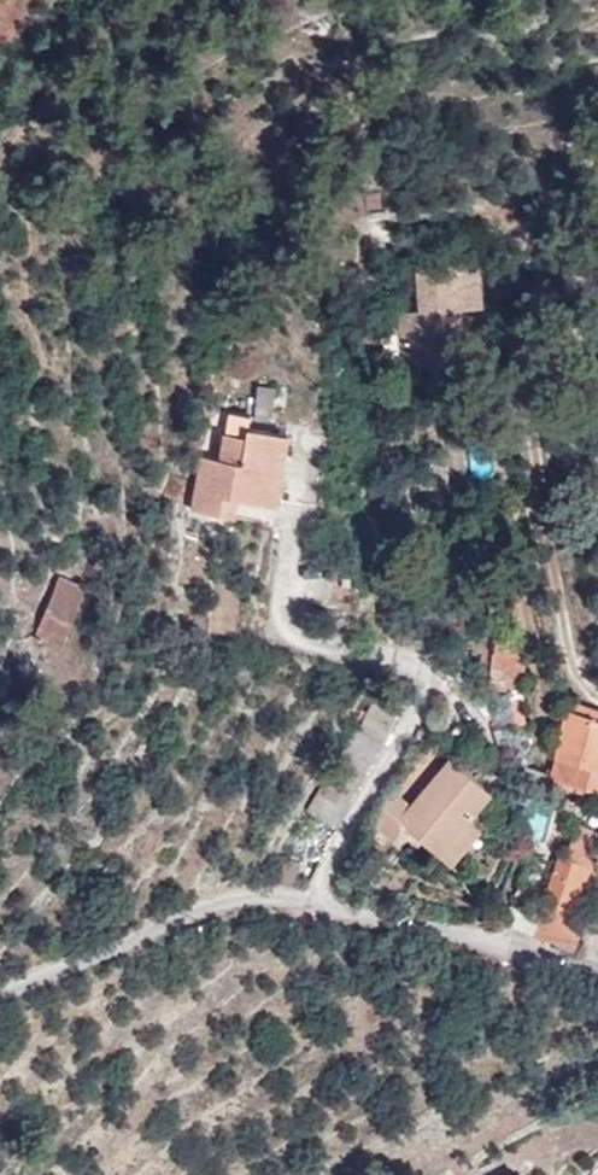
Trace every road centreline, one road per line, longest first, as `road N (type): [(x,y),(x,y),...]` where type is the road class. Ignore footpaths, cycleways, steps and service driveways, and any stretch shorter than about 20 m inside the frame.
road 1 (residential): [(597,972),(402,919),(248,902),(0,993)]

